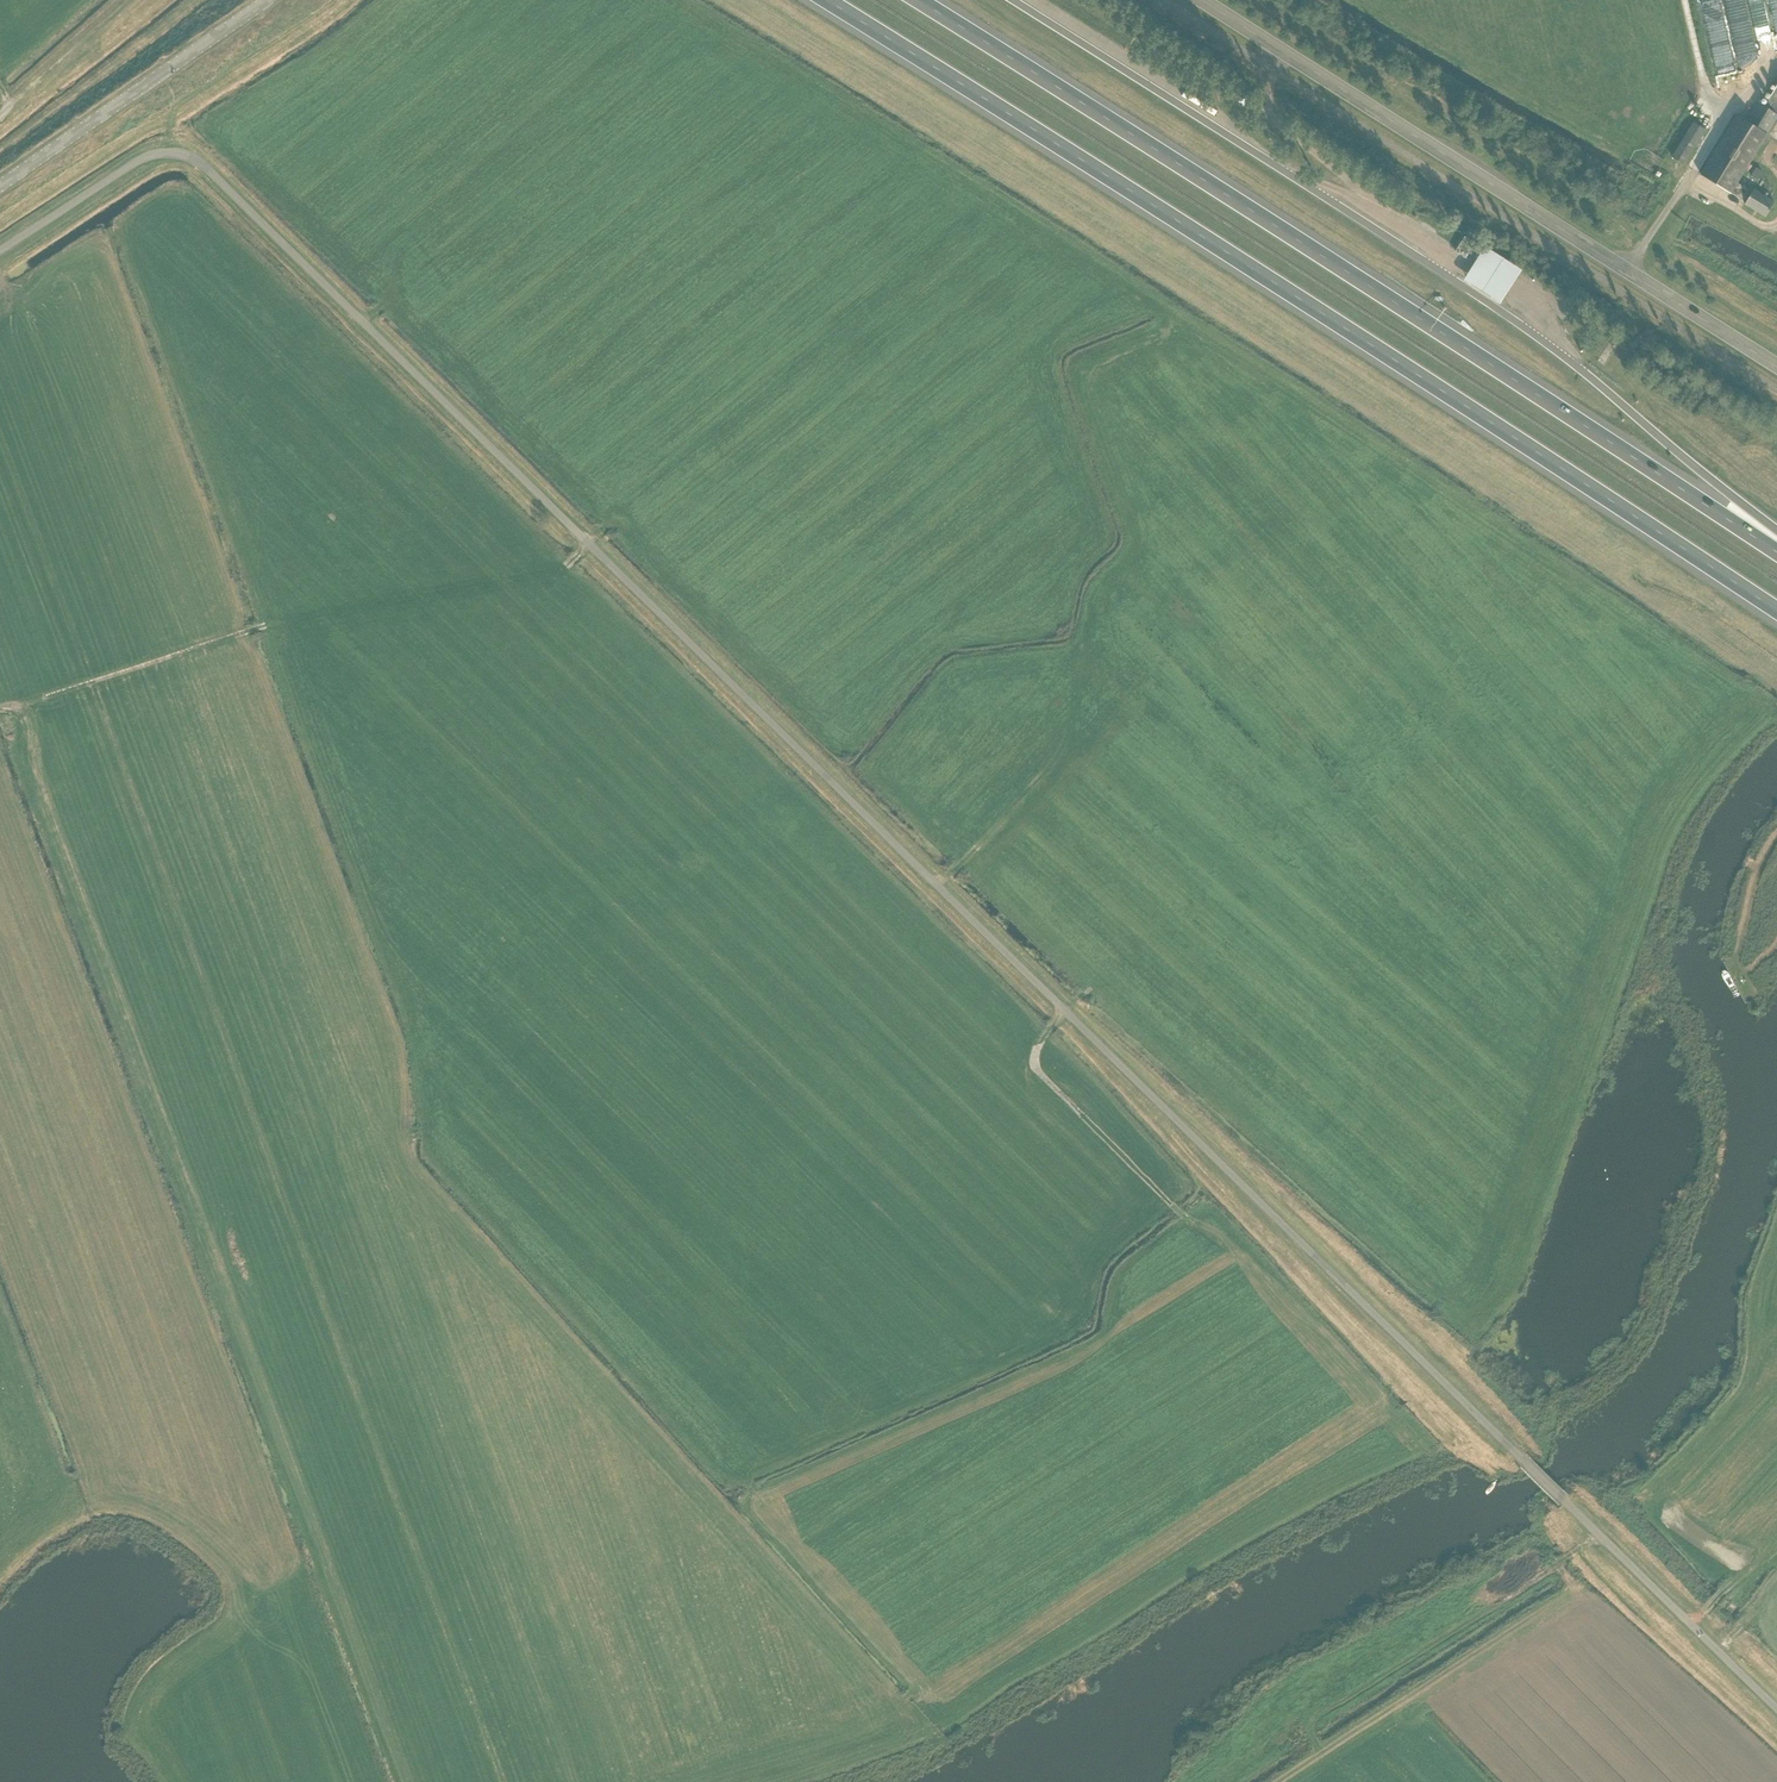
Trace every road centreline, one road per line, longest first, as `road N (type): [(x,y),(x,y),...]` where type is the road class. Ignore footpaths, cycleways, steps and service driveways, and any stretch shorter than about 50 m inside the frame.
road 1 (unclassified): [(1776,1708),(206,167),(160,154),(132,166),(0,251)]
road 2 (motorway): [(825,0),(1776,611)]
road 3 (motorway): [(1776,551),(916,0)]
road 4 (tertiary): [(1776,366),(1199,0)]
road 5 (tertiary): [(0,186),(267,0)]
road 6 (motorway): [(1776,534),(1559,351)]

